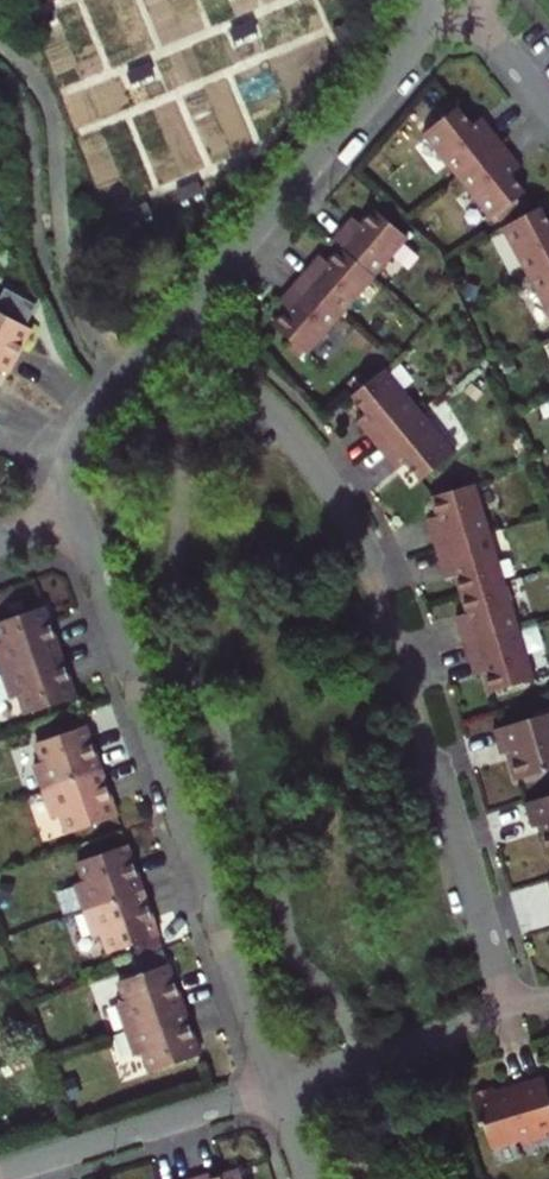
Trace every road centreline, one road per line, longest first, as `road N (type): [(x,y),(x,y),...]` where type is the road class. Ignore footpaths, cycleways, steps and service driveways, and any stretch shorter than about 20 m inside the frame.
road 1 (residential): [(176,323),(278,419),(352,528),(510,1013)]
road 2 (residential): [(78,511),(277,1086)]
road 3 (residential): [(436,14),(176,323)]
road 4 (residential): [(0,1172),(277,1086)]
road 5 (residential): [(277,1086),(510,1013)]
road 6 (residential): [(176,323),(70,445),(78,511)]
road 7 (residential): [(471,16),(548,109)]

